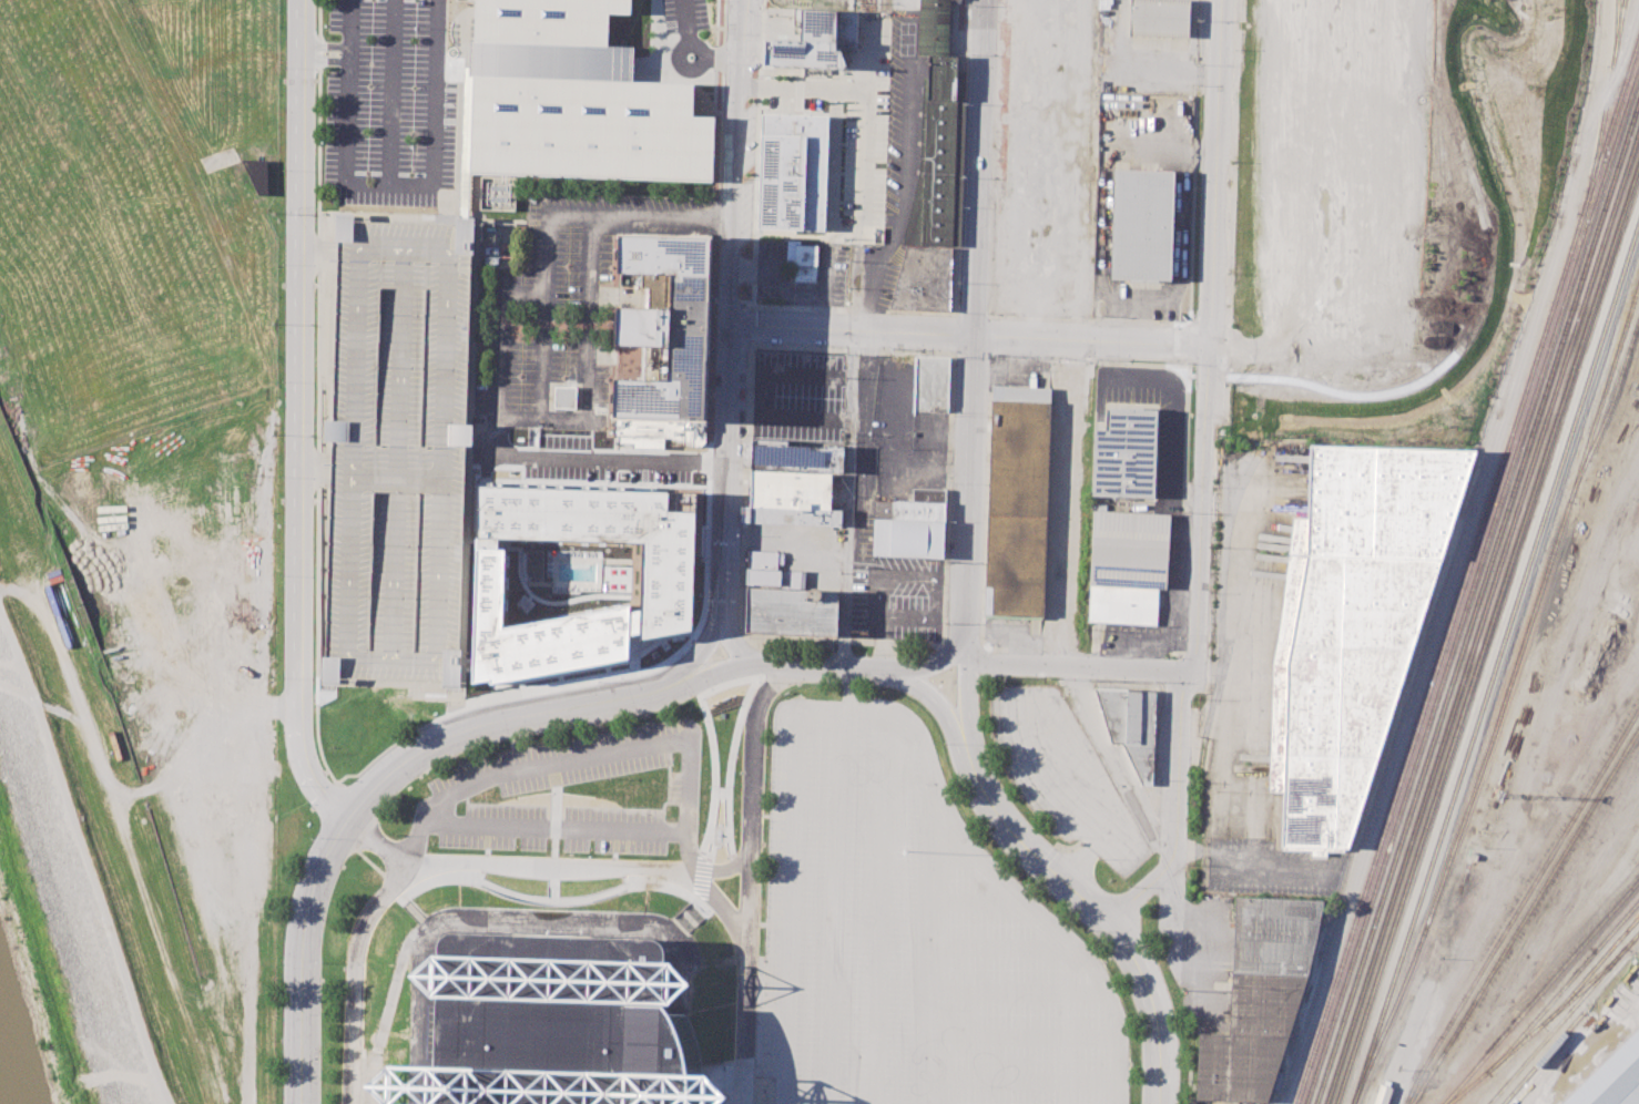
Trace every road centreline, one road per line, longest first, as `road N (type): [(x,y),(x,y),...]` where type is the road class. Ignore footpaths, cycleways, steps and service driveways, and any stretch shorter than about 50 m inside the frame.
road 1 (track): [(1282,1103),(1565,244),(1587,130),(1623,60),(1638,0)]
road 2 (residential): [(1219,0),(1190,672),(1174,851),(1162,876),(1107,920)]
road 3 (residential): [(296,0),(294,732),(308,787),(342,824)]
road 4 (secondary): [(302,1103),(309,900),(319,861),(369,789),(437,734),(669,684)]
road 5 (secondary): [(964,646),(985,0)]
road 6 (residential): [(1205,348),(726,330)]
road 7 (residential): [(1161,1103),(1161,1037),(1146,982),(1107,920),(1018,838),(980,790),(965,736)]
road 8 (secondary): [(737,0),(726,330)]
road 9 (secondary): [(726,330),(719,621)]
road 10 (residential): [(351,1103),(357,944),(368,911),(395,882),(439,866)]
road 11 (residential): [(745,873),(752,719),(762,692),(812,662)]
road 12 (residential): [(740,1103),(745,873)]
road 13 (residential): [(1190,672),(965,664)]
road 14 (residential): [(342,824),(388,851),(439,866),(553,869)]
road 15 (residential): [(553,869),(745,873)]
road 16 (secondary): [(761,660),(907,673)]

